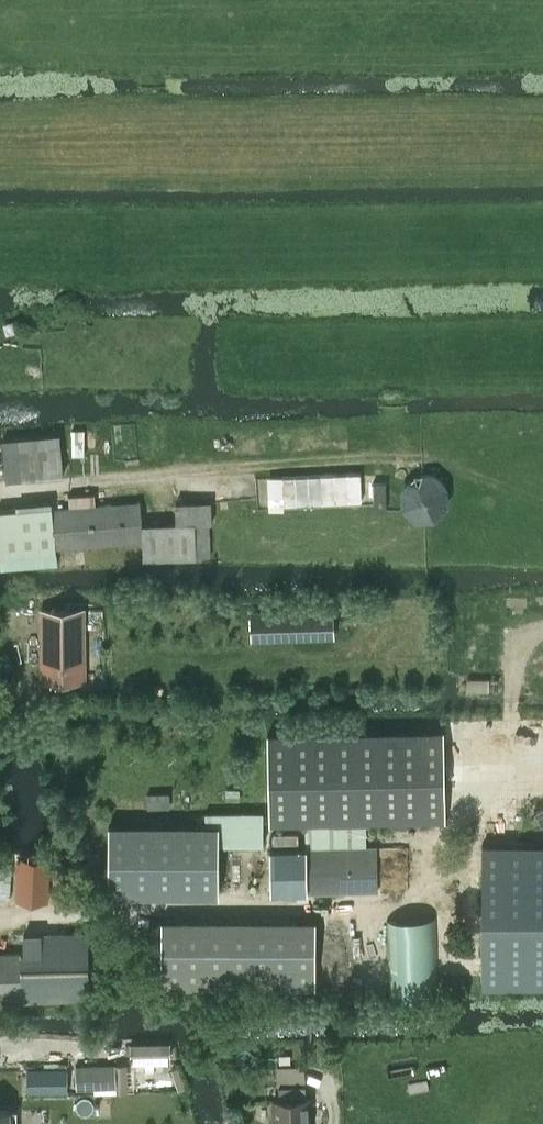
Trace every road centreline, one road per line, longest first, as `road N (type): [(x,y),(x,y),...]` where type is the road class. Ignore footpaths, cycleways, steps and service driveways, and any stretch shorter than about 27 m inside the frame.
road 1 (track): [(513,701),(508,778),(461,826),(452,885),(441,900),(79,914)]

